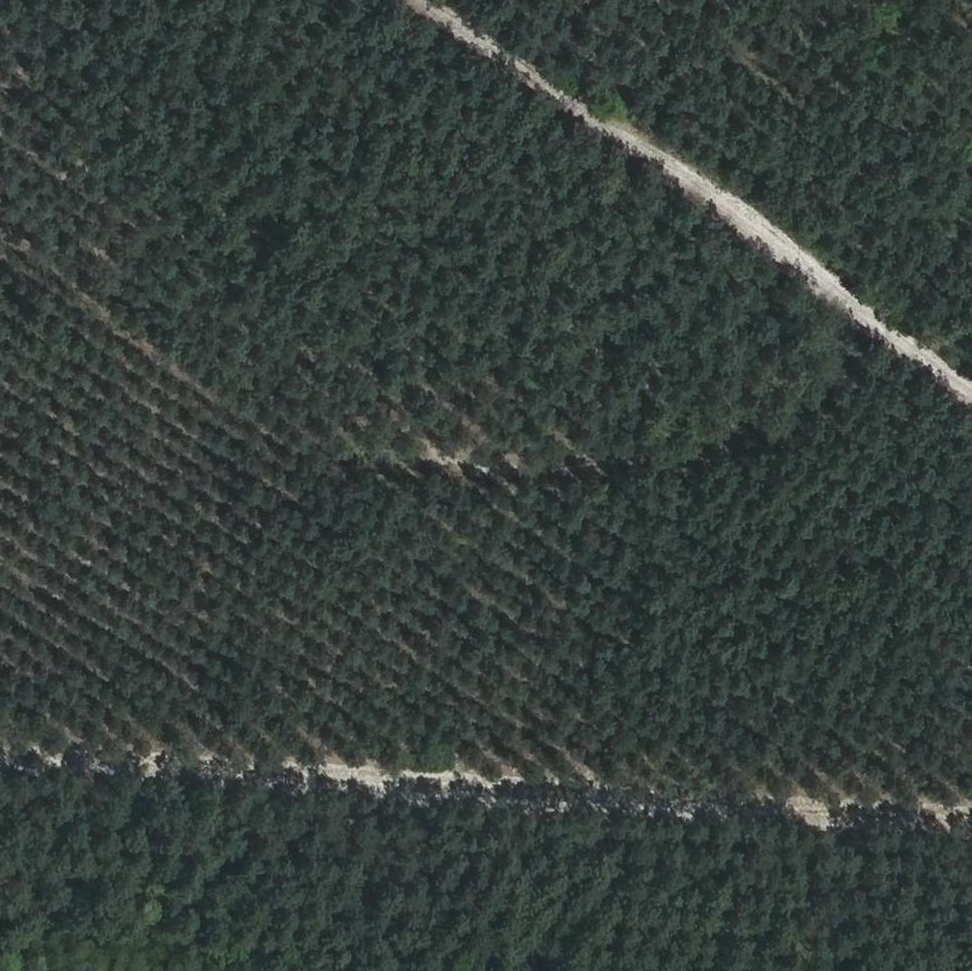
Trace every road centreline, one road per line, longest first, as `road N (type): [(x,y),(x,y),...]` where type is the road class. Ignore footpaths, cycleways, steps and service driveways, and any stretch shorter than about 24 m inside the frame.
road 1 (track): [(971,828),(0,760)]
road 2 (track): [(426,0),(971,379)]

